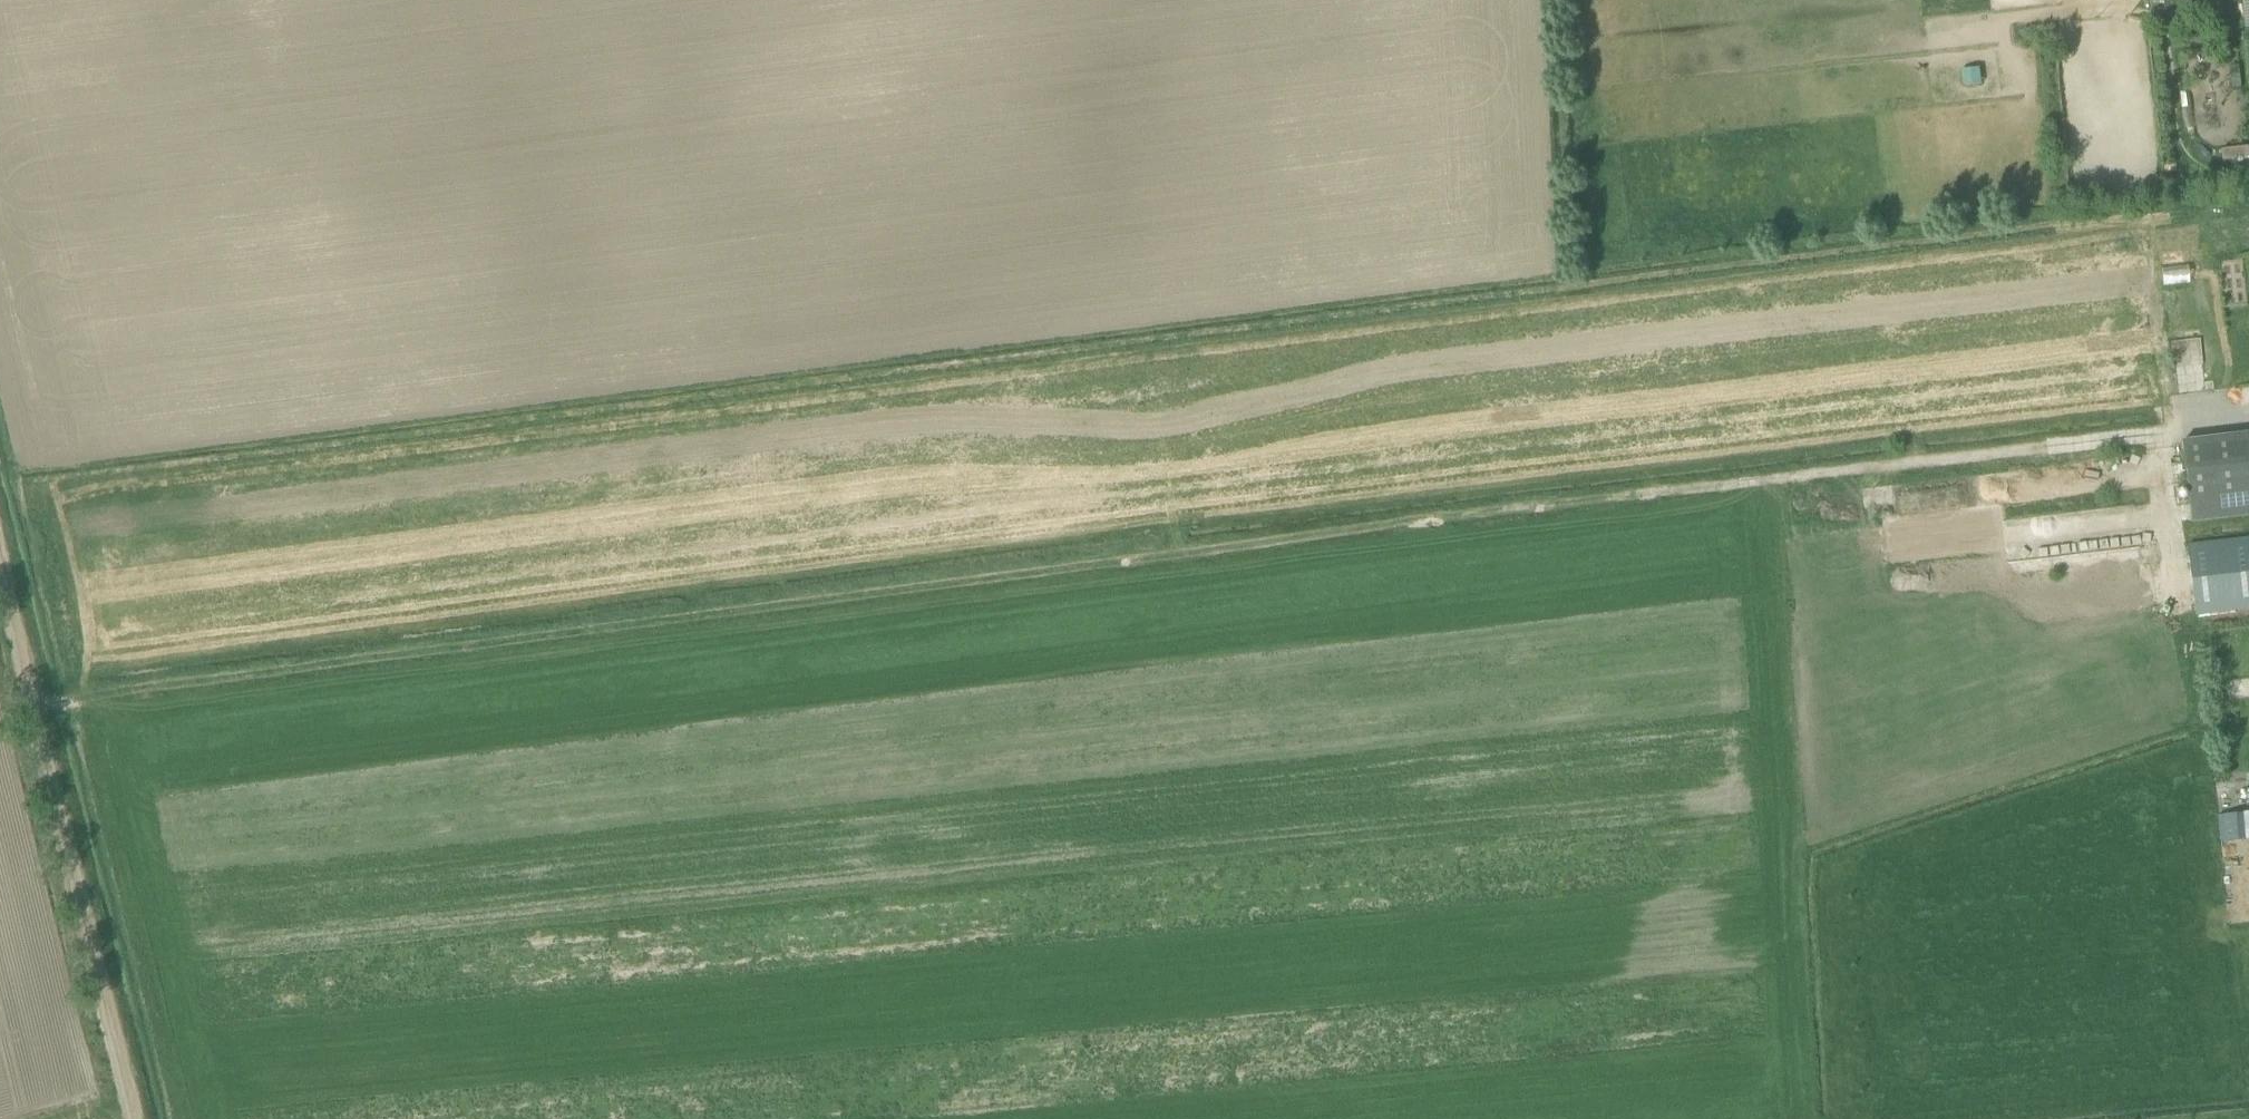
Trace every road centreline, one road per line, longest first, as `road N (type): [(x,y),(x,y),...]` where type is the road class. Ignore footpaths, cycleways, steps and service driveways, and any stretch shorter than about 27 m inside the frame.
road 1 (track): [(2046,449),(1384,524),(30,708)]
road 2 (track): [(0,589),(132,1118)]

